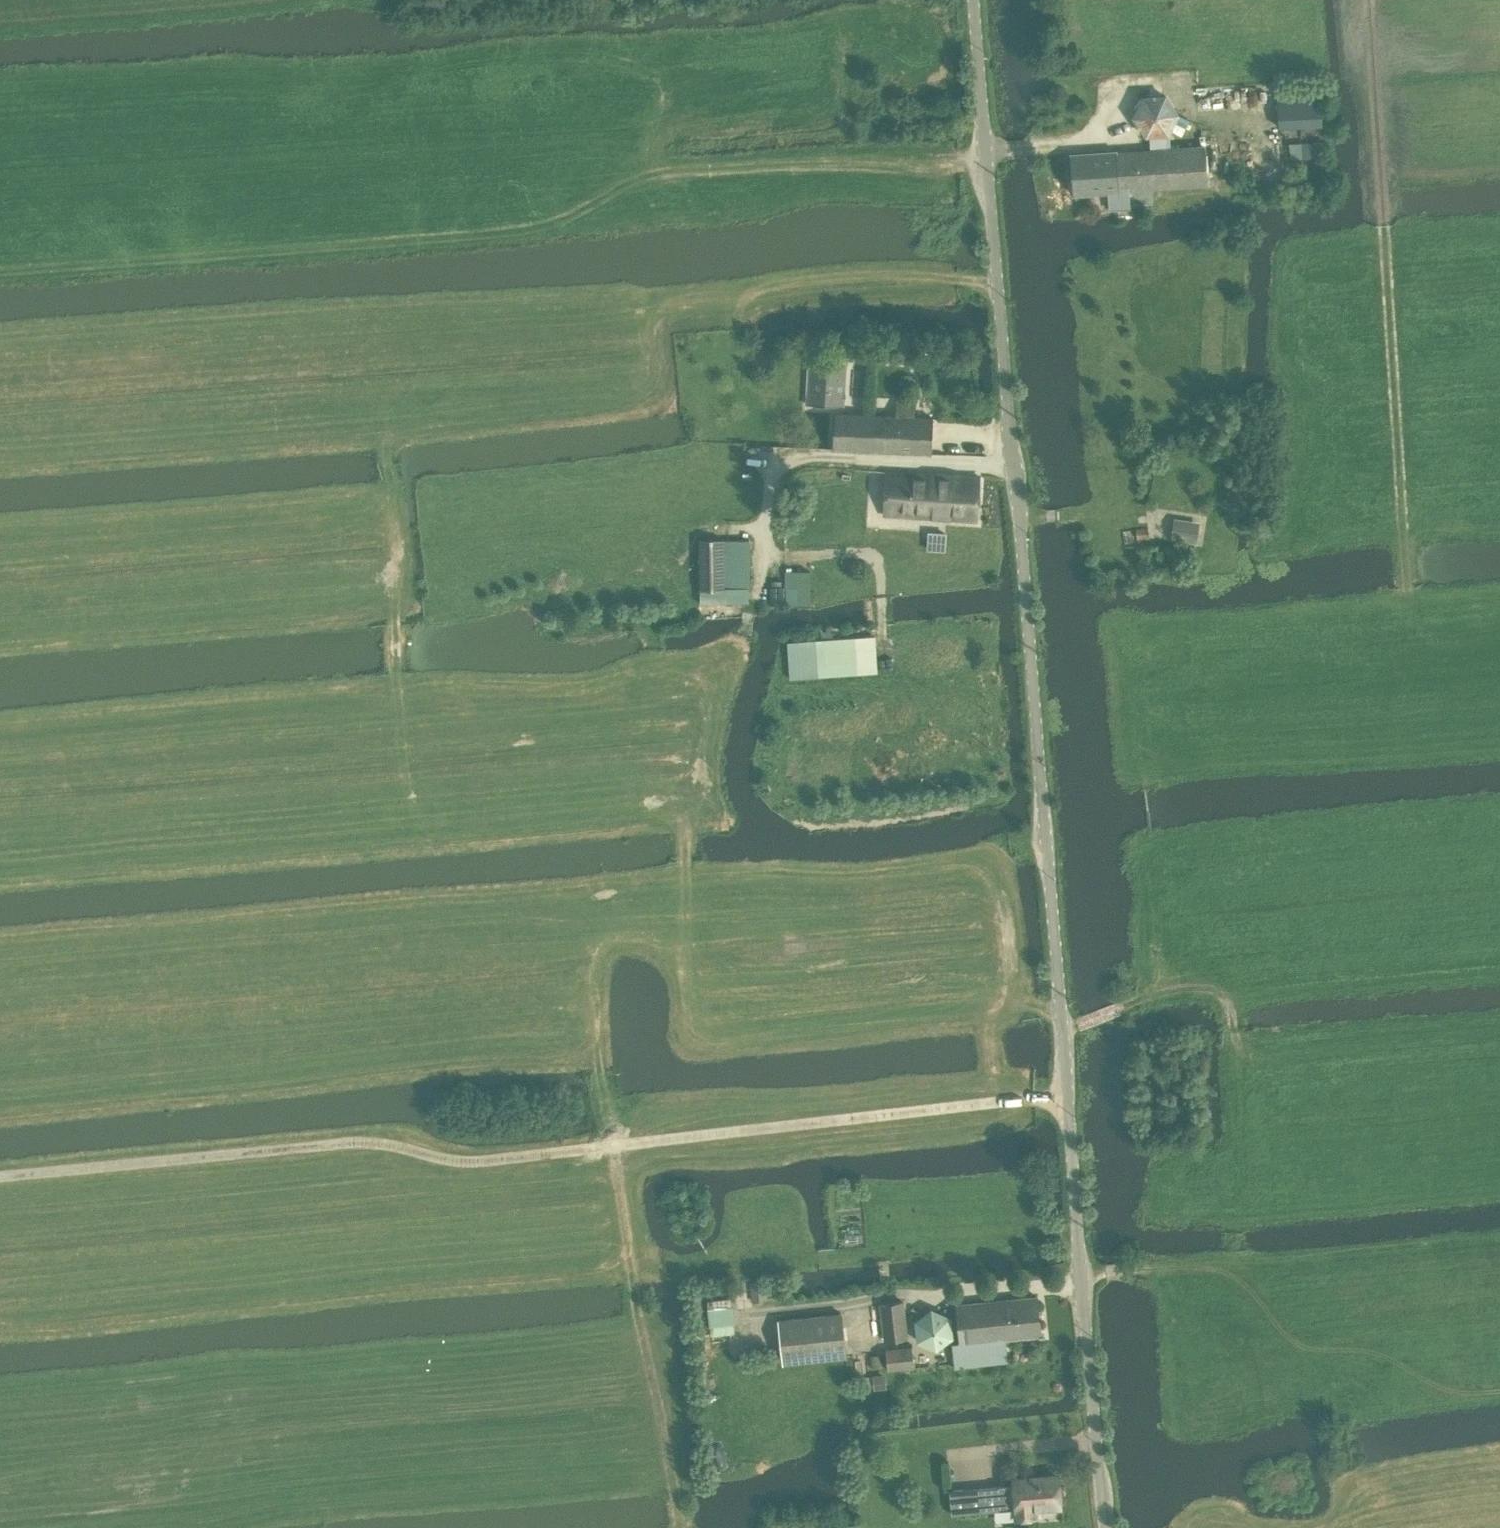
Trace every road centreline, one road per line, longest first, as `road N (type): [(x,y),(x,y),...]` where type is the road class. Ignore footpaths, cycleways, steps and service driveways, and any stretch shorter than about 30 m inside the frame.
road 1 (tertiary): [(1104,1527),(971,0)]
road 2 (track): [(0,1176),(357,1142),(457,1161),(1066,1096)]
road 3 (track): [(0,277),(553,226),(692,170),(984,158)]
road 4 (track): [(1499,1036),(1267,1060),(1248,1056),(1230,1006),(1192,989),(1060,1030)]
road 5 (track): [(940,983),(1059,1018)]

